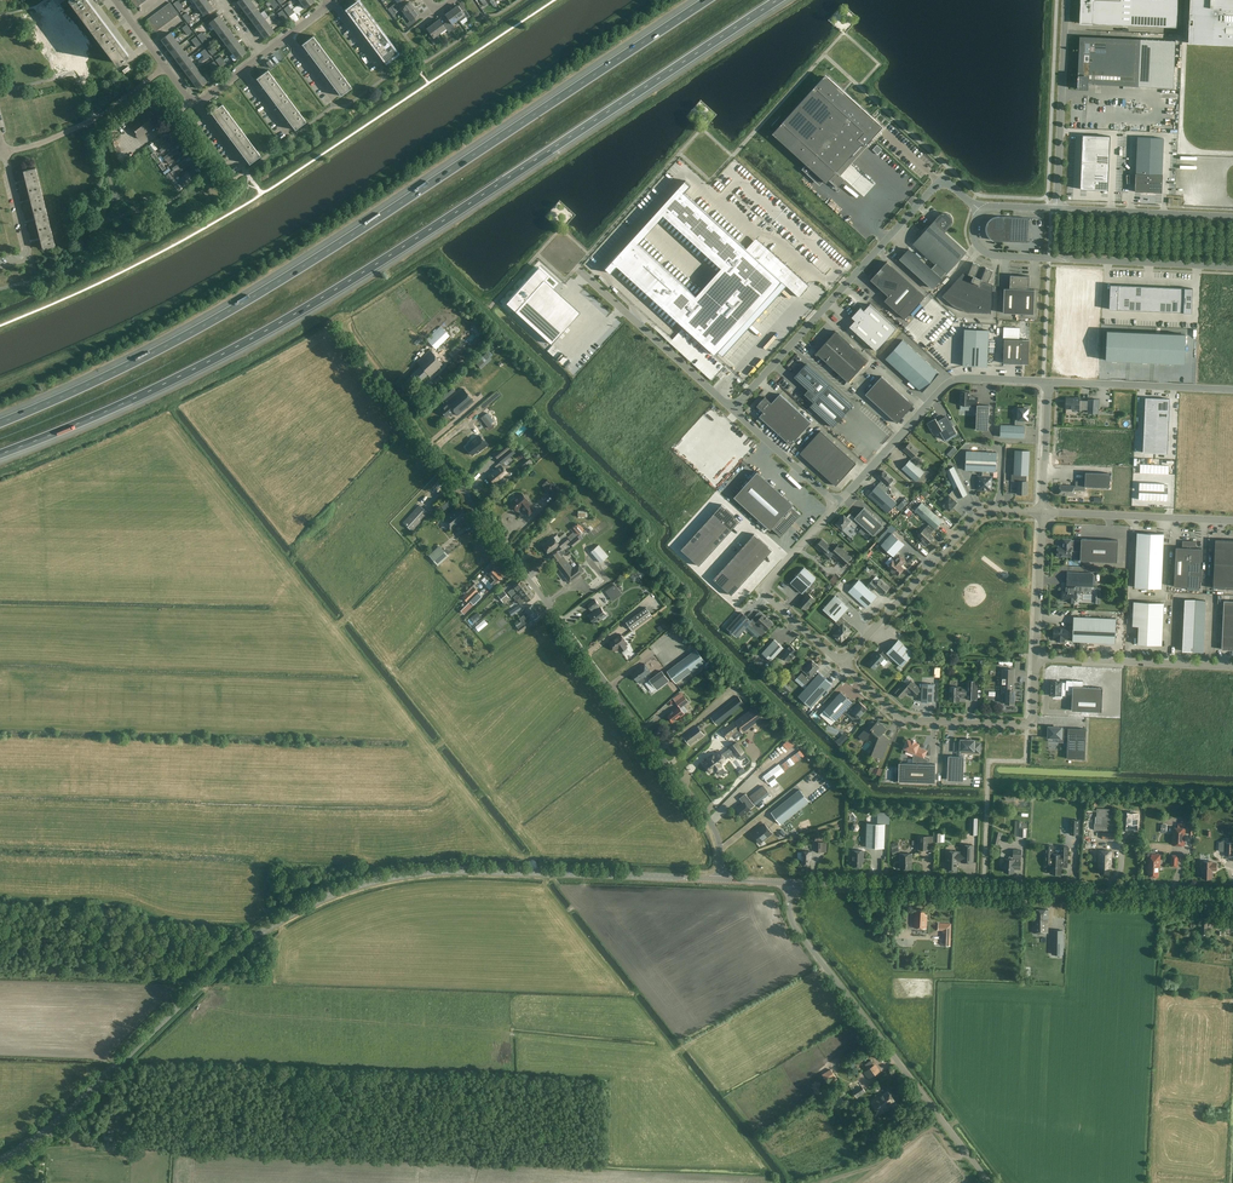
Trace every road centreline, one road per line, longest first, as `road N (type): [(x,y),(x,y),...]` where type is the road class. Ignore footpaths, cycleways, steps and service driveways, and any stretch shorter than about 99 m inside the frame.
road 1 (motorway): [(0,454),(163,384),(311,304),(777,0)]
road 2 (motorway): [(708,0),(249,300),(0,423)]
road 3 (tertiary): [(0,1161),(77,1106),(231,959),(278,922),(342,891),(458,870),(721,880)]
road 4 (unclassified): [(721,880),(718,839),(707,818),(341,329)]
road 5 (tertiary): [(790,883),(1232,899)]
road 6 (unclassified): [(990,1182),(798,932),(790,883)]
road 7 (unclassified): [(732,409),(943,178),(980,212)]
road 8 (unclassified): [(980,212),(974,240),(995,256),(1232,266)]
road 9 (unclassified): [(1036,658),(1027,724),(909,720),(841,663)]
road 10 (unclassified): [(841,663),(976,516),(1042,512)]
road 11 (unclassified): [(837,504),(953,380),(1047,381)]
road 12 (unclassified): [(841,663),(760,589),(837,504)]
road 13 (unclassified): [(732,409),(577,267)]
road 14 (unclassified): [(1057,209),(1064,0)]
road 15 (unclassified): [(1232,666),(1036,658)]
road 16 (unclassified): [(1042,512),(1232,520)]
road 17 (unclassified): [(1232,390),(1047,381)]
road 18 (residential): [(3,153),(94,119),(163,68)]
road 19 (unclassified): [(1232,217),(1057,209)]
road 20 (track): [(823,965),(683,1044)]
road 21 (unclassified): [(1042,512),(1036,658)]
road 22 (unclassified): [(837,504),(732,409)]
road 23 (residential): [(3,153),(29,252),(0,267)]
road 24 (unclassified): [(1047,381),(1042,512)]

